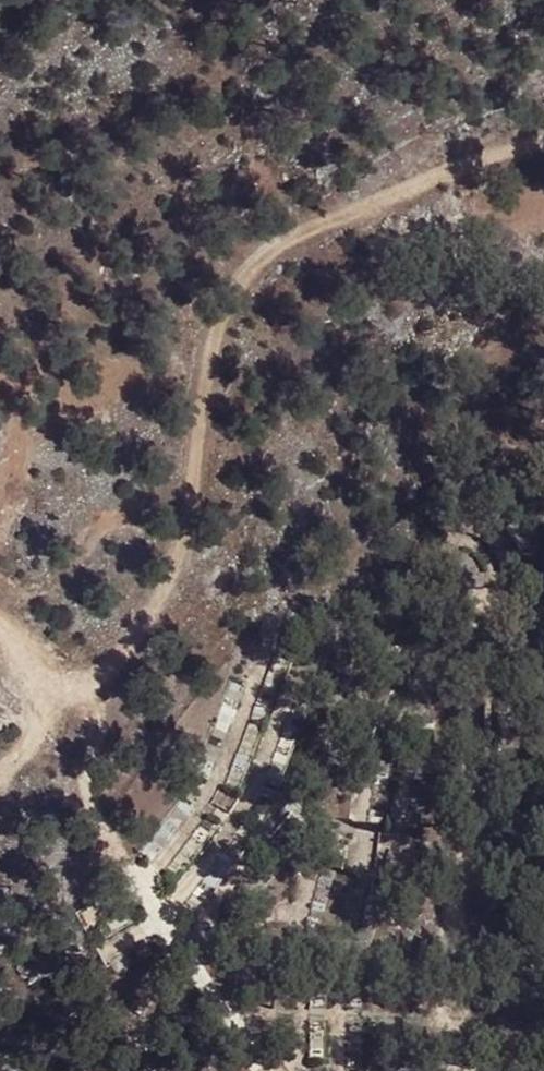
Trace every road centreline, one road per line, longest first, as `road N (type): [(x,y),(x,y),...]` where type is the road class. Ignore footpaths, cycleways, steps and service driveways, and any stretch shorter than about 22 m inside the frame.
road 1 (track): [(49,723),(159,607),(178,559),(214,326),(254,260),(478,156),(543,149)]
road 2 (track): [(88,688),(97,708),(88,799),(138,883)]

